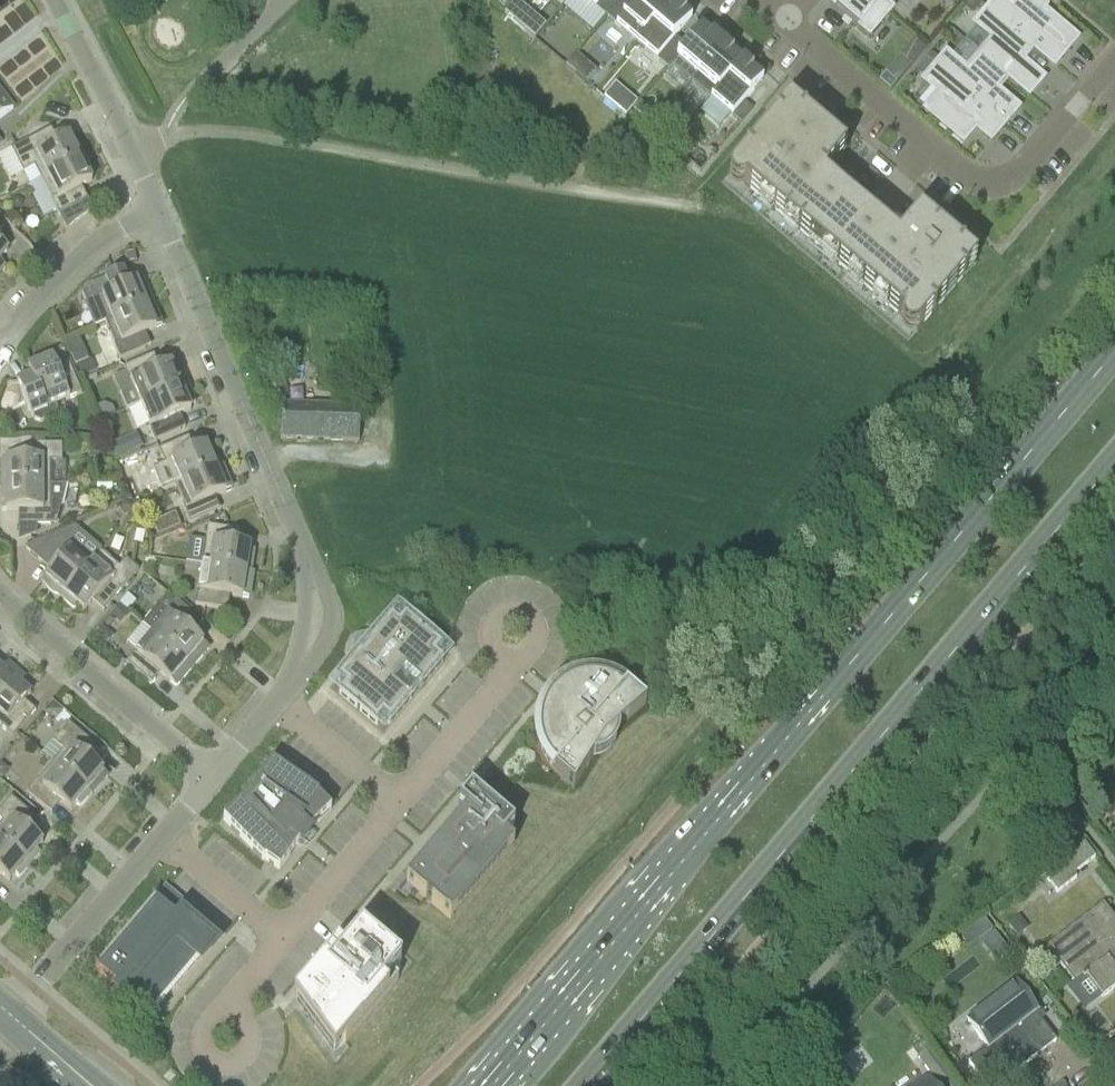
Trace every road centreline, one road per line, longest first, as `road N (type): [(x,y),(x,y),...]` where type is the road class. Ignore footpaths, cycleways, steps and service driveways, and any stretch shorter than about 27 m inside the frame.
road 1 (secondary): [(1114,353),(494,1085)]
road 2 (secondary): [(588,1085),(1114,459)]
road 3 (unclassified): [(711,207),(233,137),(190,136),(132,153)]
road 4 (residential): [(154,211),(309,555),(315,619),(299,659),(272,688)]
road 5 (residential): [(1114,61),(1026,171),(1000,189),(964,181),(778,23)]
road 6 (unclassified): [(203,773),(0,593)]
road 7 (residential): [(5,1020),(158,840)]
road 8 (residential): [(396,797),(501,668),(504,619)]
road 9 (unclassified): [(0,345),(52,280),(154,211)]
road 10 (residential): [(281,936),(396,797)]
road 11 (residential): [(56,0),(132,153)]
road 12 (unclassified): [(396,797),(272,688)]
road 13 (unclassified): [(281,936),(158,840)]
road 14 (residential): [(204,1030),(281,936)]

